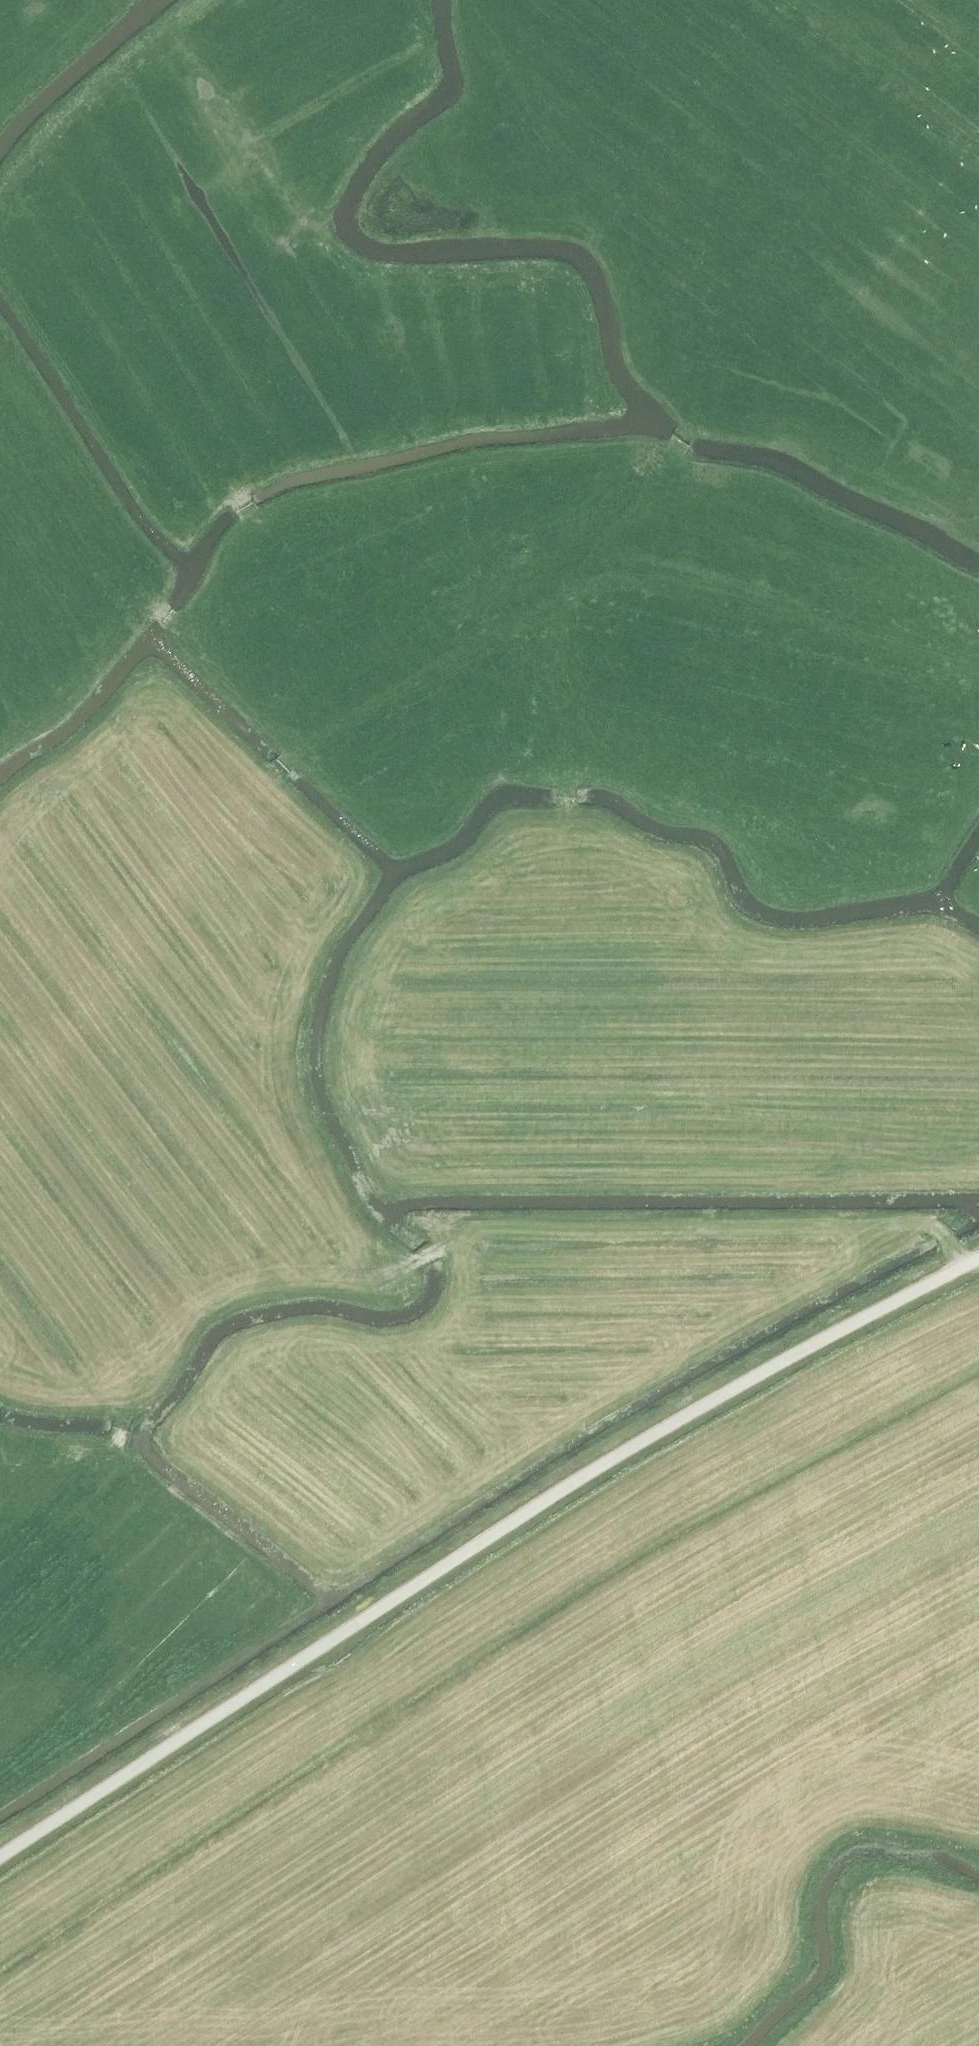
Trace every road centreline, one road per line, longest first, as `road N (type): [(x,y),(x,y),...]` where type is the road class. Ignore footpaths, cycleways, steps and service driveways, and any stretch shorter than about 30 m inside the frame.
road 1 (unclassified): [(0,1857),(610,1460),(978,1259)]
road 2 (track): [(978,1262),(924,1224),(470,1227),(396,1269),(230,1287)]

